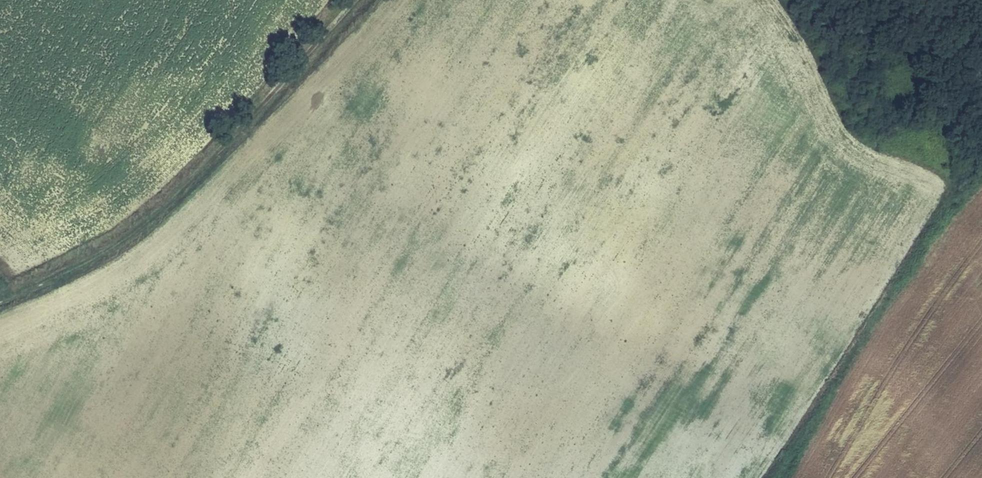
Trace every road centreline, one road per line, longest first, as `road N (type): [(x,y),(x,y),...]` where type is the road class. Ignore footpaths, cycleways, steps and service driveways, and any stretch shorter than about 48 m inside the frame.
road 1 (track): [(0,299),(104,252),(143,224),(356,0)]

